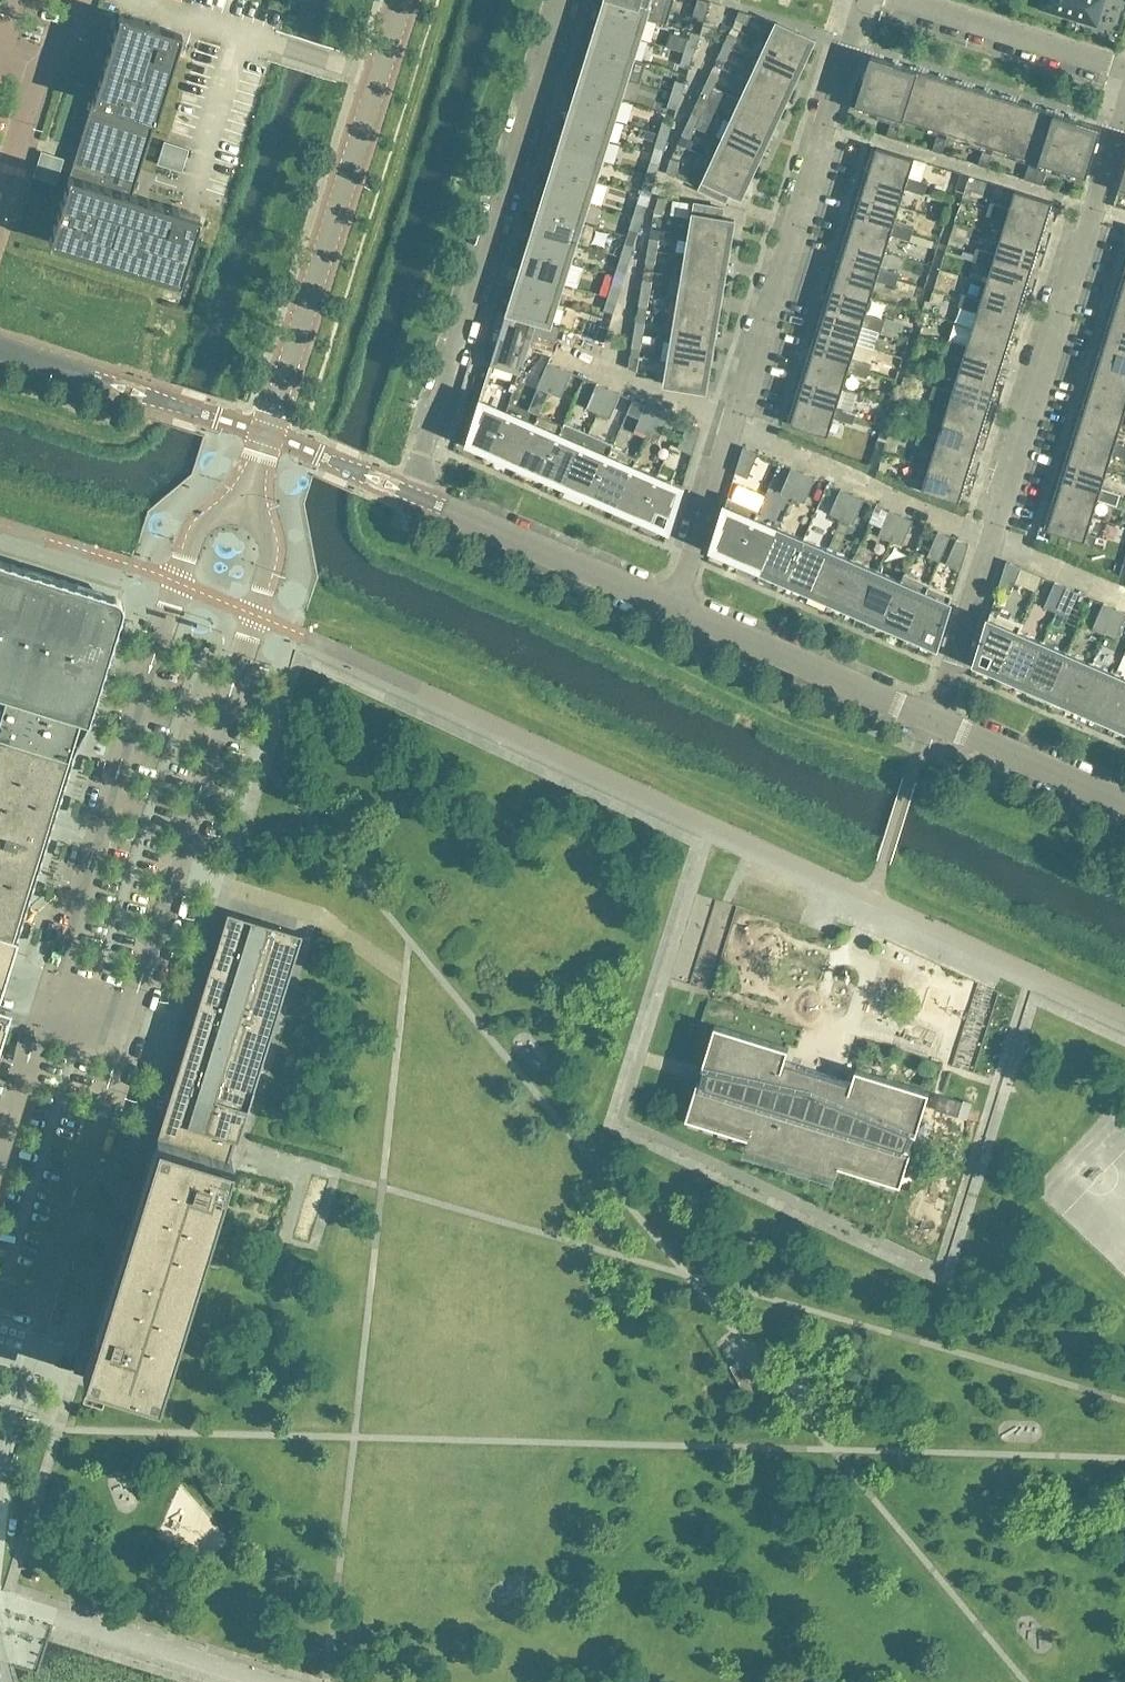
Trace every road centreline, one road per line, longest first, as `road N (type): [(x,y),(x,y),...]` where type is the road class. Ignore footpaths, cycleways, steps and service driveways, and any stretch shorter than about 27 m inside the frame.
road 1 (residential): [(0,1282),(47,1295),(254,614)]
road 2 (residential): [(249,491),(197,531),(177,582),(0,1144)]
road 3 (residential): [(929,721),(1124,97)]
road 4 (residential): [(671,609),(866,0)]
road 5 (residential): [(411,495),(564,0)]
road 6 (tertiary): [(266,434),(400,0)]
road 7 (residential): [(671,609),(411,495)]
road 8 (residential): [(929,721),(671,609)]
road 9 (residential): [(266,434),(0,349)]
road 10 (residential): [(1124,69),(903,0)]
road 11 (residential): [(1124,804),(929,721)]
road 12 (residential): [(0,188),(37,70),(70,41),(83,0)]
road 13 (residential): [(411,495),(266,434)]
road 14 (residential): [(254,614),(267,548),(249,491)]

